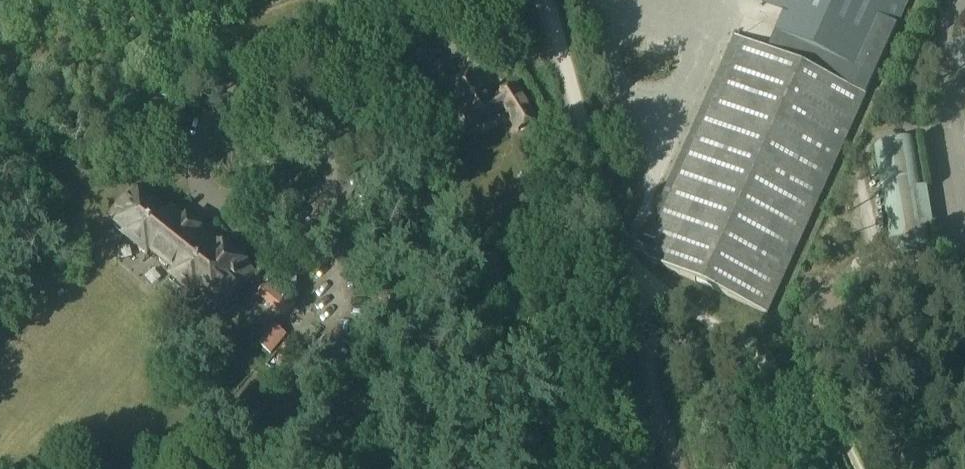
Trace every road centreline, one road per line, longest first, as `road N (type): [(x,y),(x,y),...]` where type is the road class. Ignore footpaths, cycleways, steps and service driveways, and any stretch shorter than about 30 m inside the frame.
road 1 (track): [(540,0),(680,468)]

